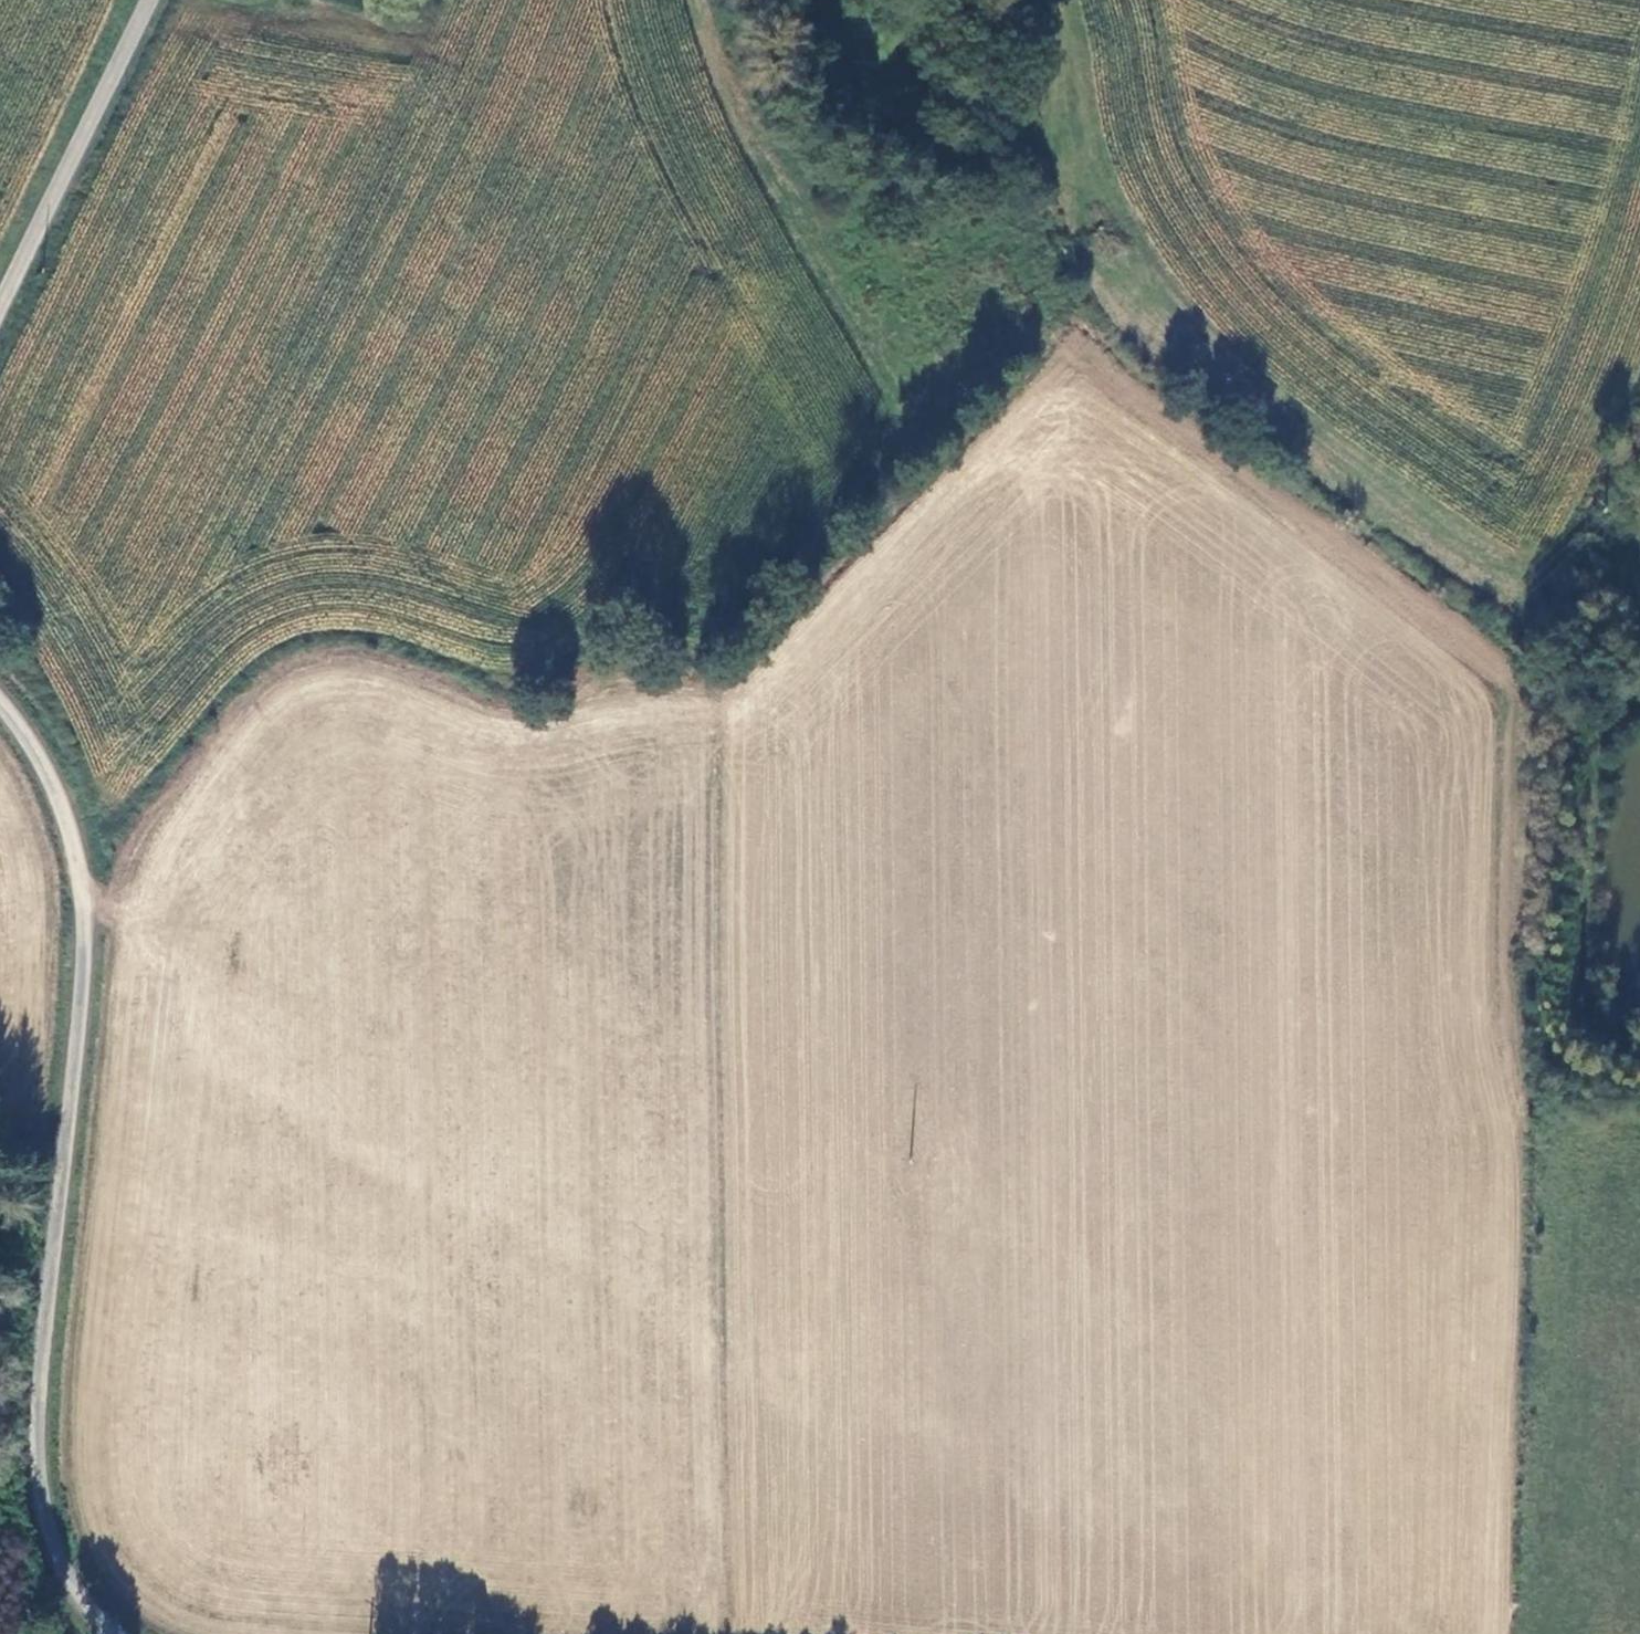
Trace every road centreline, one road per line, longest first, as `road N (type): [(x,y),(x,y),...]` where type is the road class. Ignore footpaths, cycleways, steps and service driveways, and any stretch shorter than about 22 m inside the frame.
road 1 (unclassified): [(0,700),(21,719),(66,807),(86,888),(37,1386),(40,1491),(60,1573),(111,1633)]
road 2 (unclassified): [(0,313),(150,0)]

